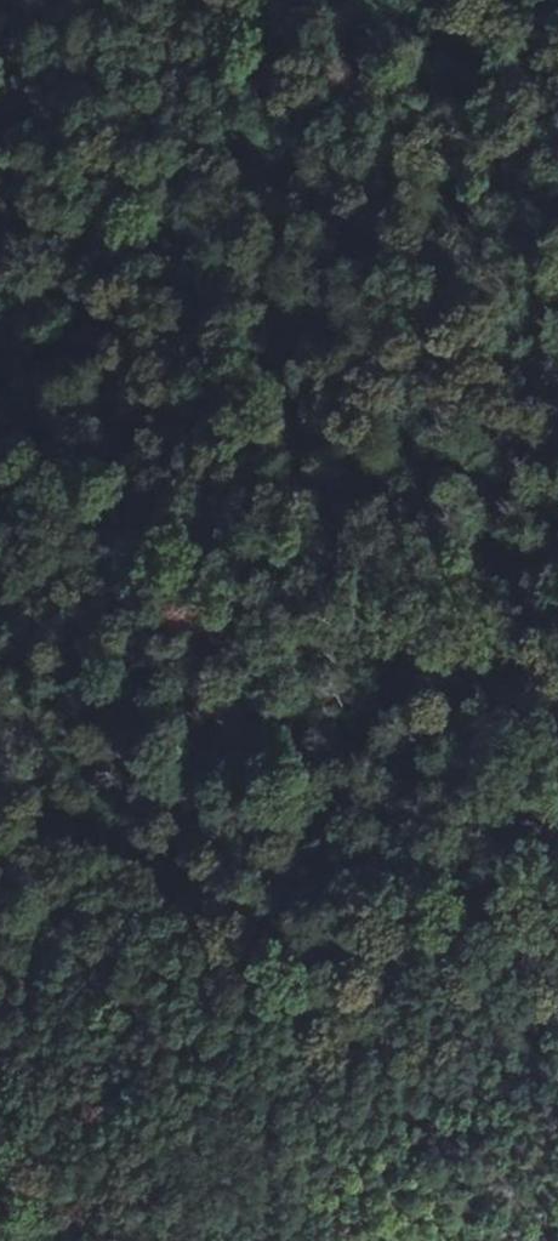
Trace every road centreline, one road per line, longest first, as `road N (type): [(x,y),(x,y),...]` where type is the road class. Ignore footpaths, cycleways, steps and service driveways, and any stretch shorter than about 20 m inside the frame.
road 1 (track): [(0,395),(91,320),(189,208),(348,0)]

